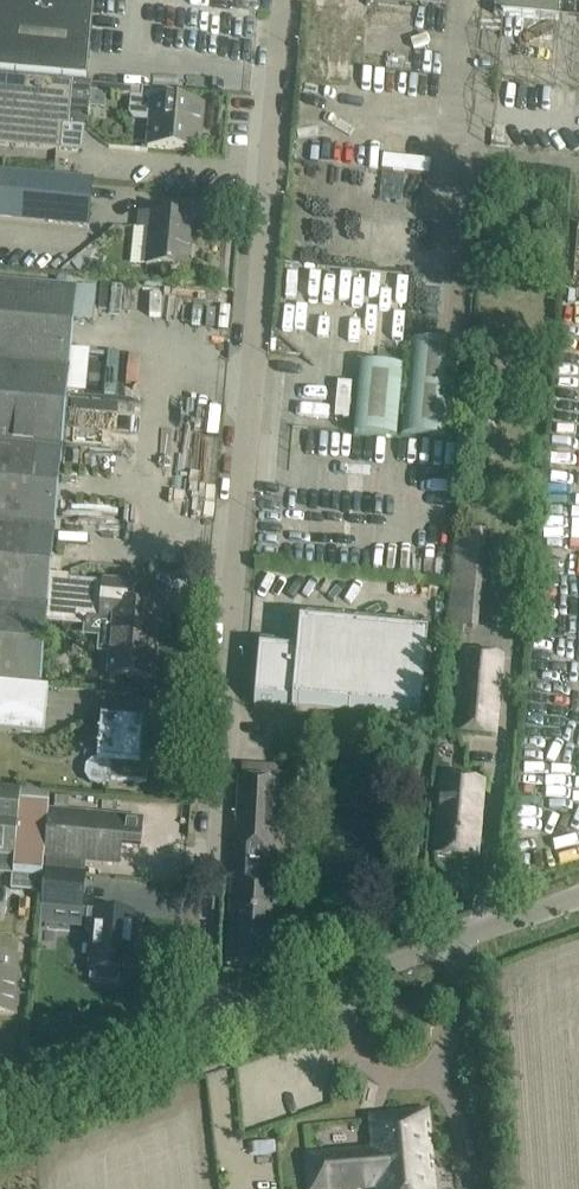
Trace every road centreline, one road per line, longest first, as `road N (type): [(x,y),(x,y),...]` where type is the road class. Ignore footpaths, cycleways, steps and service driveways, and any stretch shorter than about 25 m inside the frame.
road 1 (unclassified): [(194,1039),(282,0)]
road 2 (unclassified): [(194,1039),(578,900)]
road 3 (unclassified): [(0,1108),(194,1039)]

